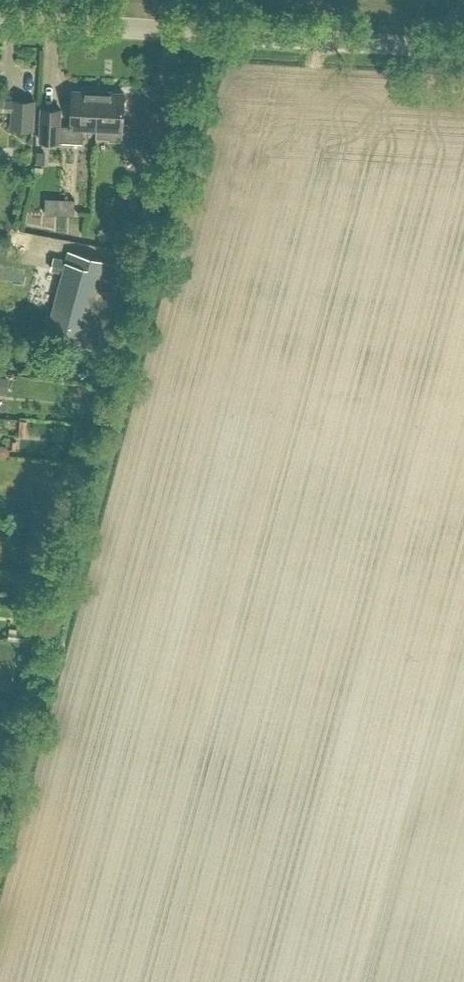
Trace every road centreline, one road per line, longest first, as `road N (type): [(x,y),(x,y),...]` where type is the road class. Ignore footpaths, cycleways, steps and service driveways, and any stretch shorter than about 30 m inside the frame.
road 1 (tertiary): [(463,46),(0,18)]

